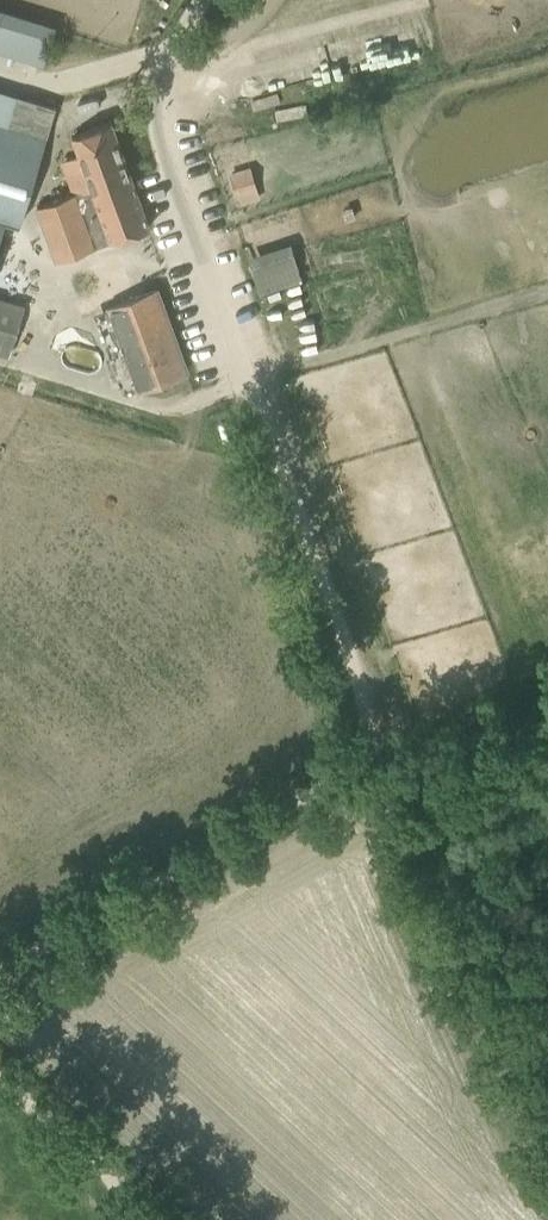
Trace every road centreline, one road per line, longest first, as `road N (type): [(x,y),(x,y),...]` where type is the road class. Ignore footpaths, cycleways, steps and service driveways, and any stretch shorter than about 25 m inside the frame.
road 1 (track): [(255,399),(370,720),(351,768),(0,968)]
road 2 (unclassified): [(255,399),(157,144),(159,69),(201,0)]
road 3 (track): [(0,1074),(133,1195)]

